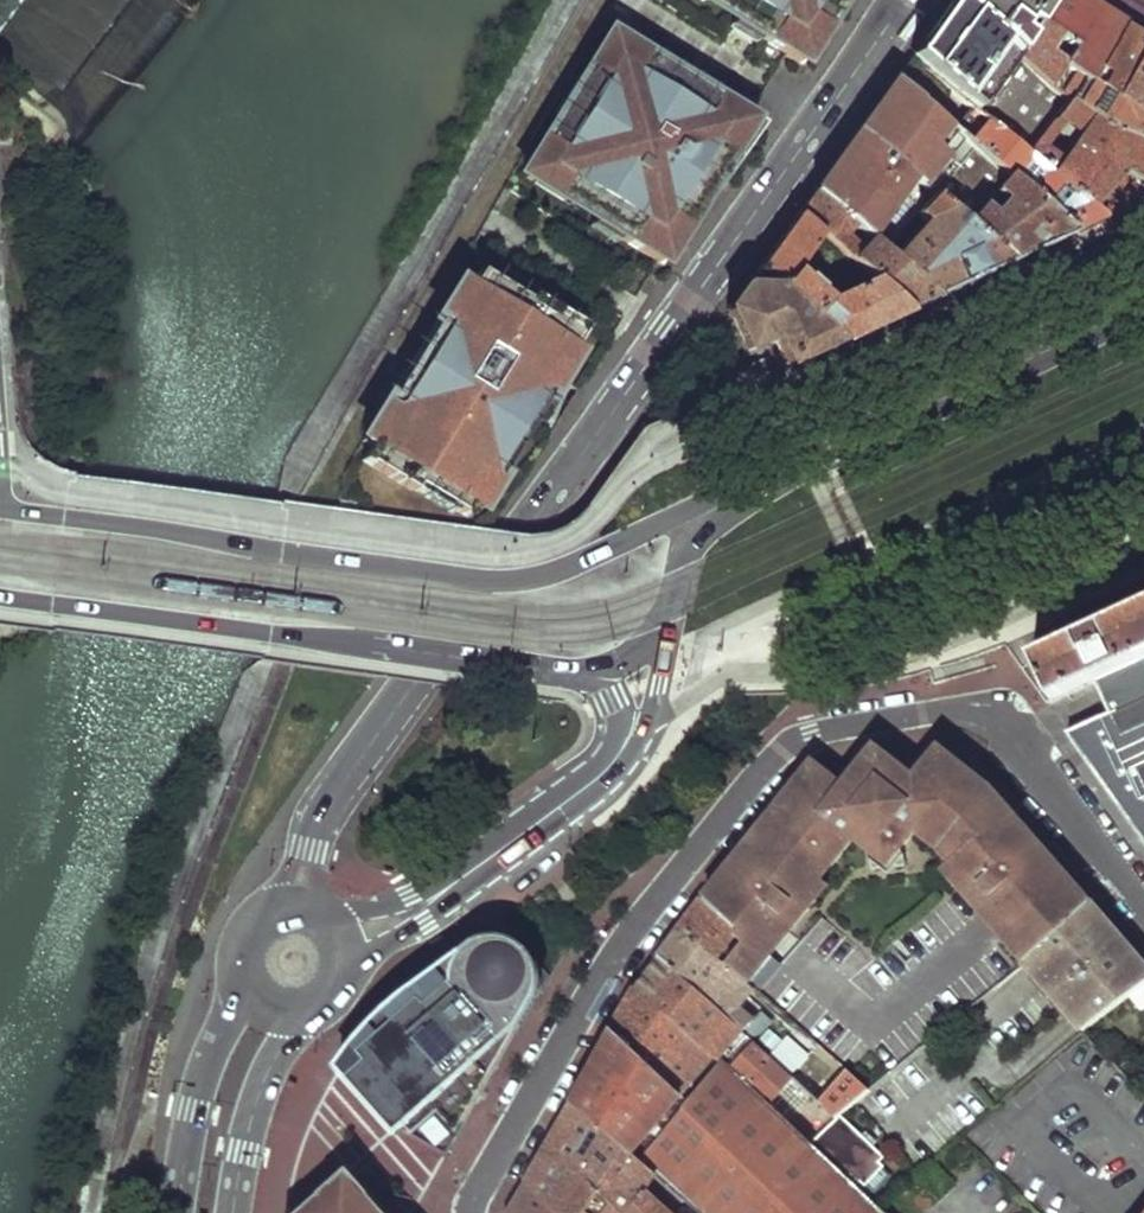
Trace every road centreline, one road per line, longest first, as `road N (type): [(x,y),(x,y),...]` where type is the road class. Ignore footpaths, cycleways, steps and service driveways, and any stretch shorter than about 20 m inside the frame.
road 1 (tertiary): [(903,0),(329,801),(291,914)]
road 2 (residential): [(470,1212),(611,958),(744,792),(782,749),(811,735),(946,711),(989,717),(1143,906)]
road 3 (primary): [(729,499),(515,582),(0,510)]
road 4 (primary): [(0,599),(588,677)]
road 5 (residential): [(1143,551),(868,666),(746,672),(652,712)]
road 6 (tertiary): [(1143,236),(863,373),(848,387),(851,442)]
road 7 (primary): [(336,945),(415,911),(617,757)]
road 8 (primary): [(1143,305),(851,442)]
road 9 (primary): [(243,978),(193,1110),(175,1212)]
road 10 (primary): [(231,1212),(254,1107),(295,1013)]
road 11 (primary): [(662,637),(693,547),(729,499)]
road 12 (primary): [(851,442),(729,499)]

